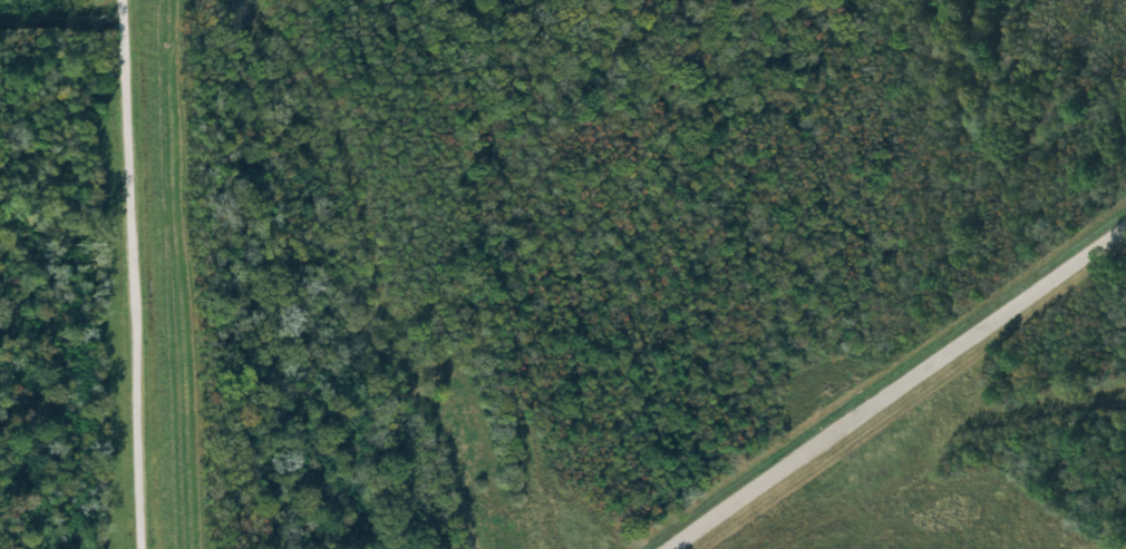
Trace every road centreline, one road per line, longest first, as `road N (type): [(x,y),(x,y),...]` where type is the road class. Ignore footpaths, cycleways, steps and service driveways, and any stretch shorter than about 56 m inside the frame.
road 1 (residential): [(154,548),(131,0)]
road 2 (track): [(342,246),(314,104),(261,0)]

